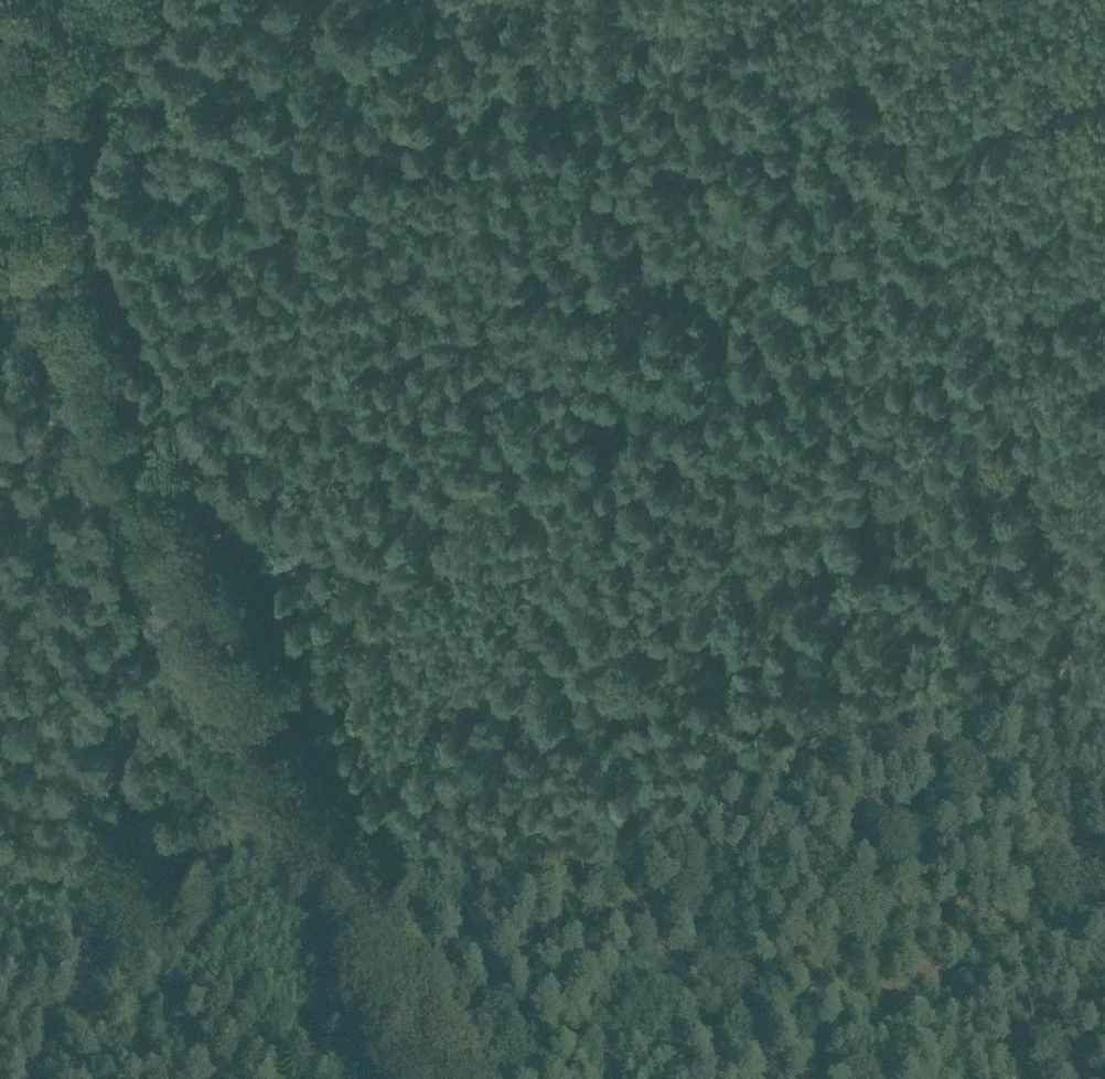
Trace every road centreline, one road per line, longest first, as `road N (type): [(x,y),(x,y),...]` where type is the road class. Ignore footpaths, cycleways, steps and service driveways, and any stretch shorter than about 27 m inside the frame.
road 1 (track): [(0,157),(437,1078)]
road 2 (track): [(74,0),(0,114)]

